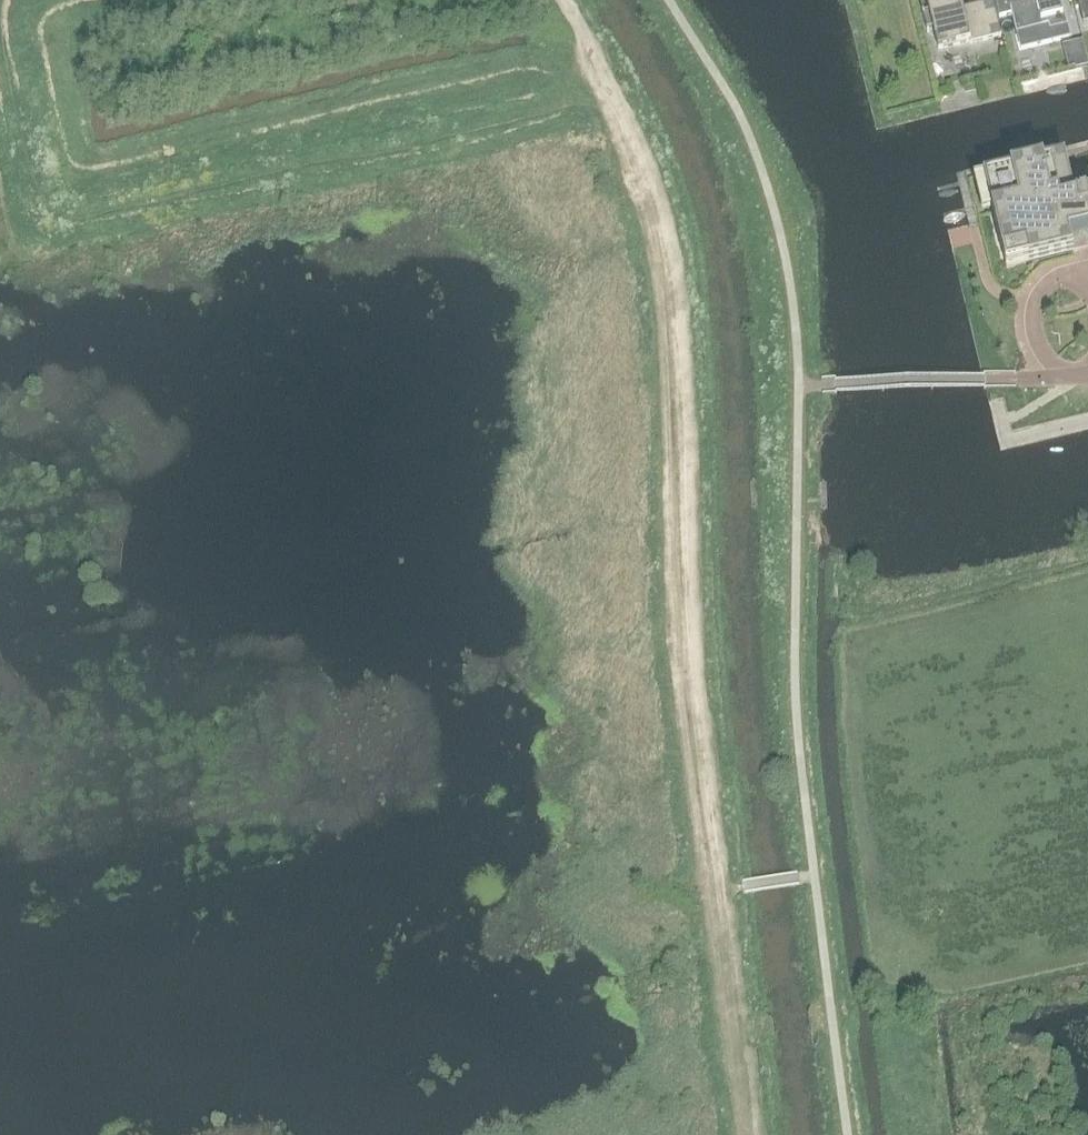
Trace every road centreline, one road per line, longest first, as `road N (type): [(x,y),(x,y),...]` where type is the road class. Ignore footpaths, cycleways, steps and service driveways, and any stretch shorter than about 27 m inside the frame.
road 1 (track): [(718,892),(686,647),(680,385),(663,246),(605,98)]
road 2 (track): [(749,1134),(718,892)]

